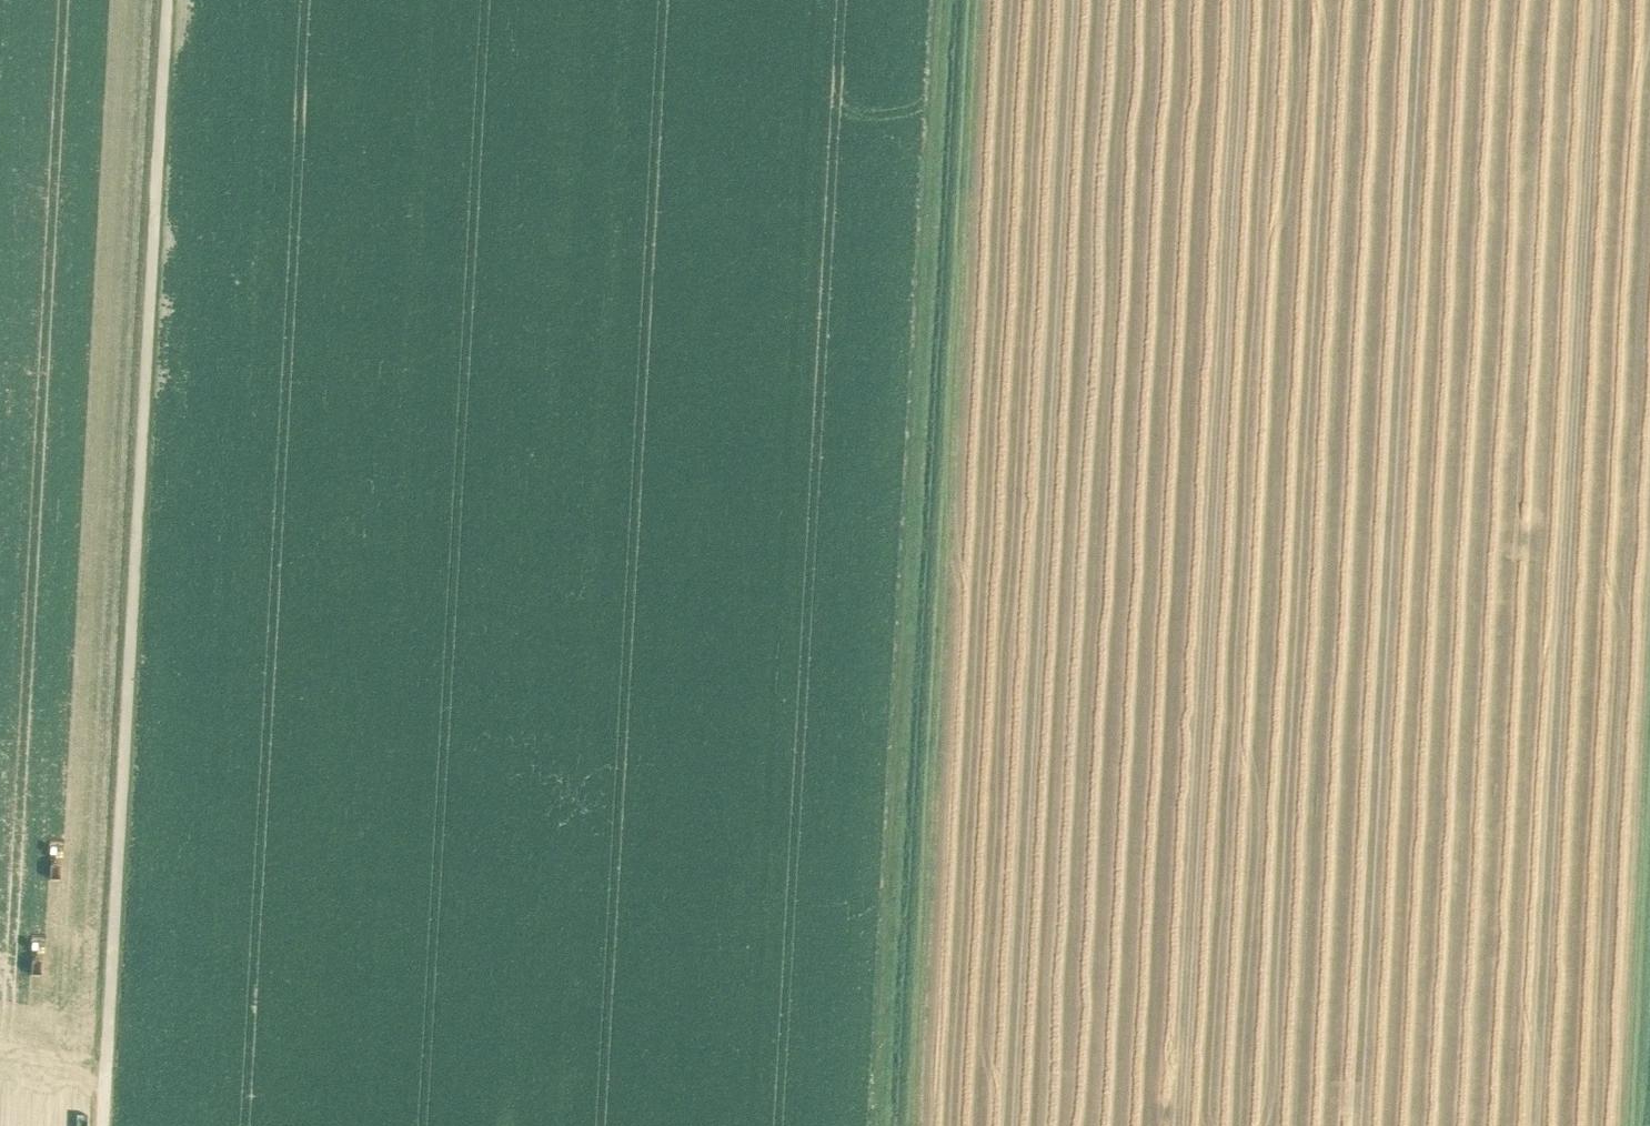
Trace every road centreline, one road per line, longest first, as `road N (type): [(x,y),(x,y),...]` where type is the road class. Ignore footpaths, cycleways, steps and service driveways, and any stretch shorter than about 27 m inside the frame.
road 1 (track): [(104,1125),(165,0)]

